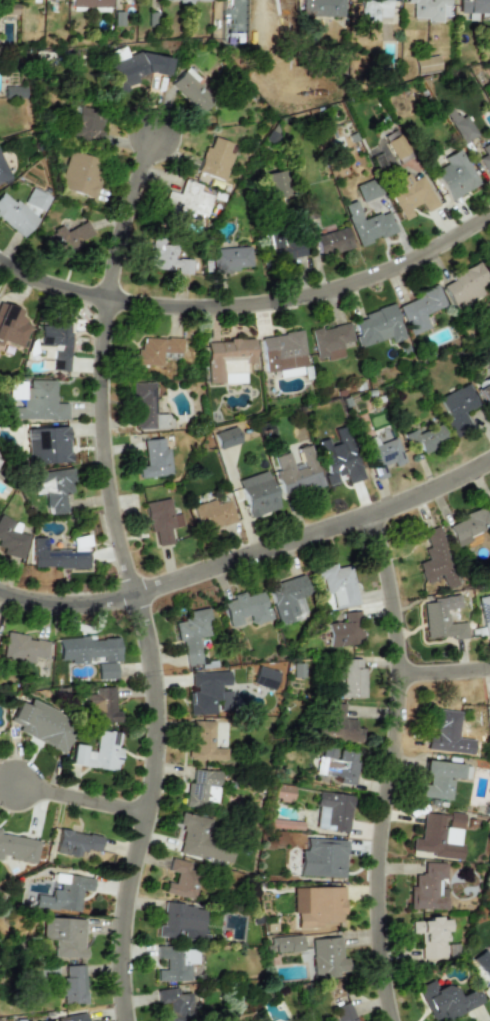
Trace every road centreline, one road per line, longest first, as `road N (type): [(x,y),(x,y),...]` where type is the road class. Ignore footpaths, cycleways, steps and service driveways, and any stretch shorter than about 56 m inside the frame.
road 1 (residential): [(120,1020),(119,912),(146,790),(149,719),(111,525),(98,386),(111,259),(148,137)]
road 2 (residential): [(0,596),(56,607),(128,599),(418,498),(489,462)]
road 3 (residential): [(0,267),(67,296),(230,310),(374,277),(489,214)]
road 4 (residential): [(387,1020),(372,877),(388,675),(367,517)]
road 5 (residential): [(11,786),(141,816)]

